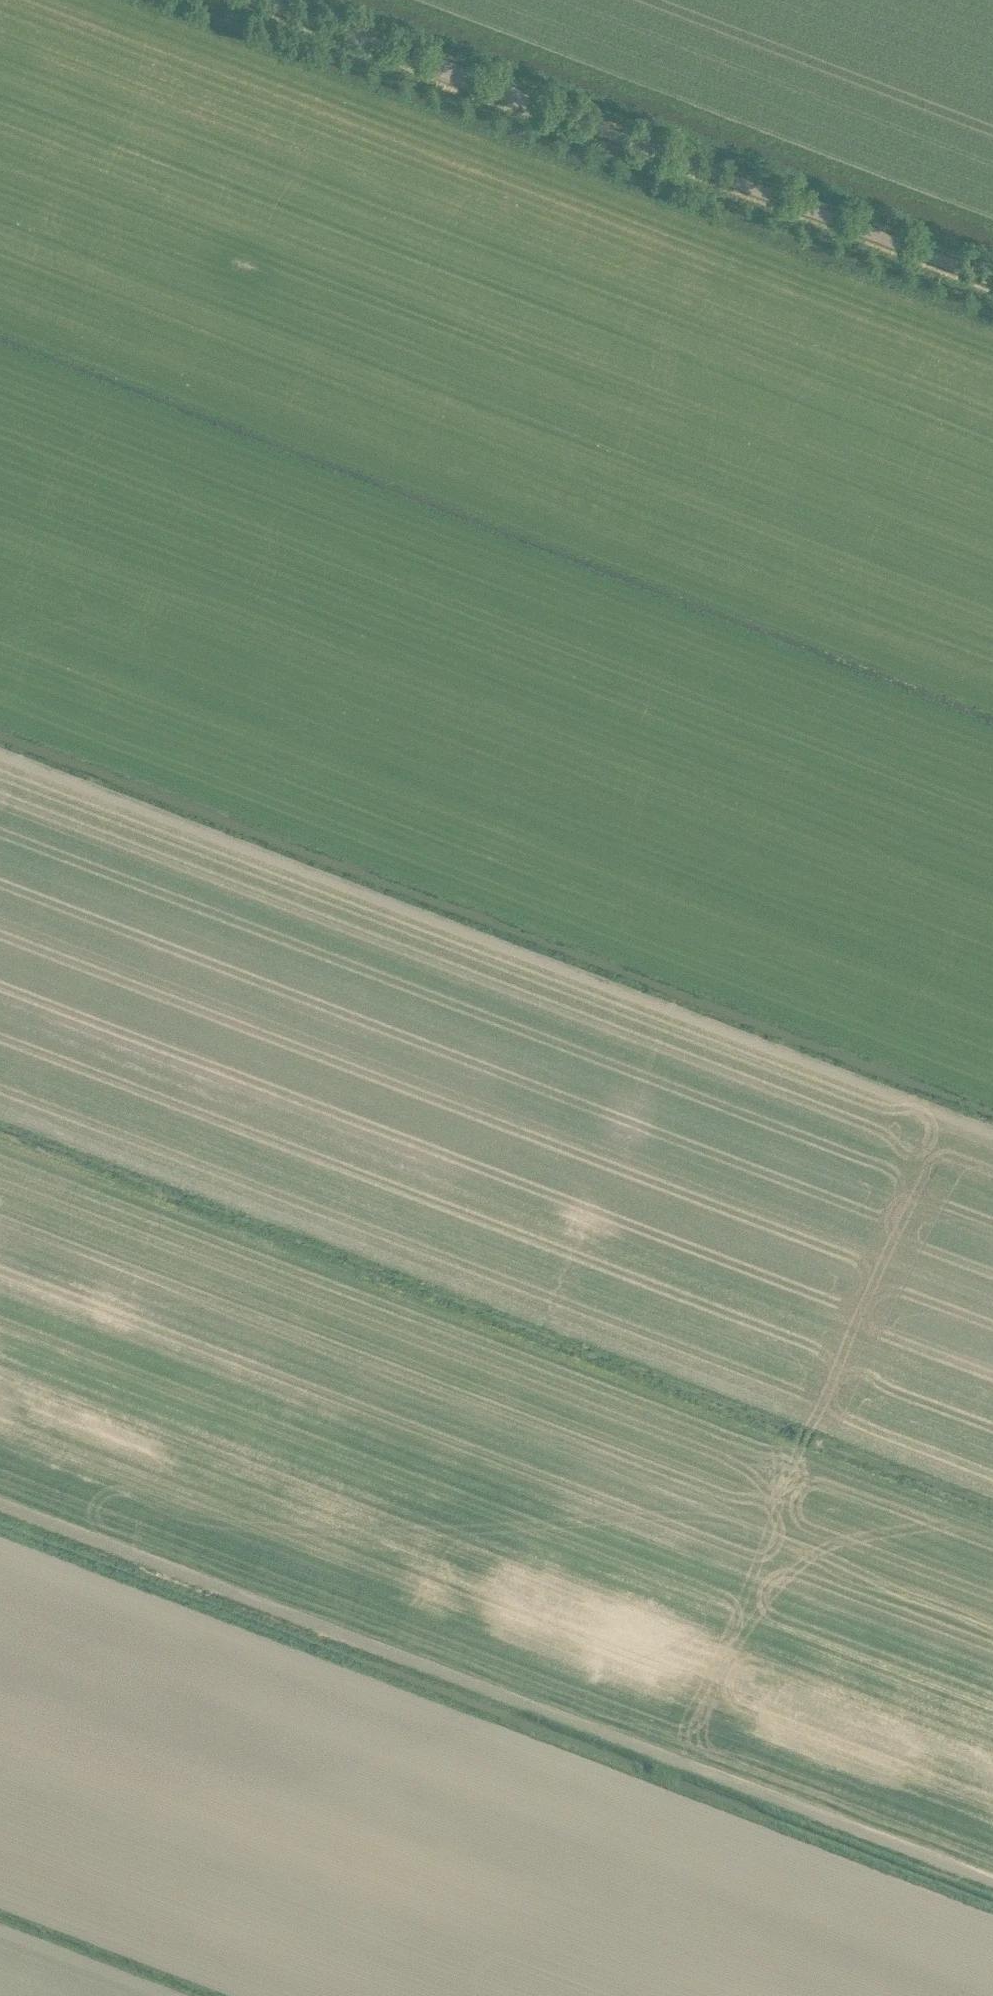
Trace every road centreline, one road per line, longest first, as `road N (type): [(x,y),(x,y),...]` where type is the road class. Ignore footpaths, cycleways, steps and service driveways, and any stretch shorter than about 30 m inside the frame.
road 1 (unclassified): [(992,277),(266,0)]

